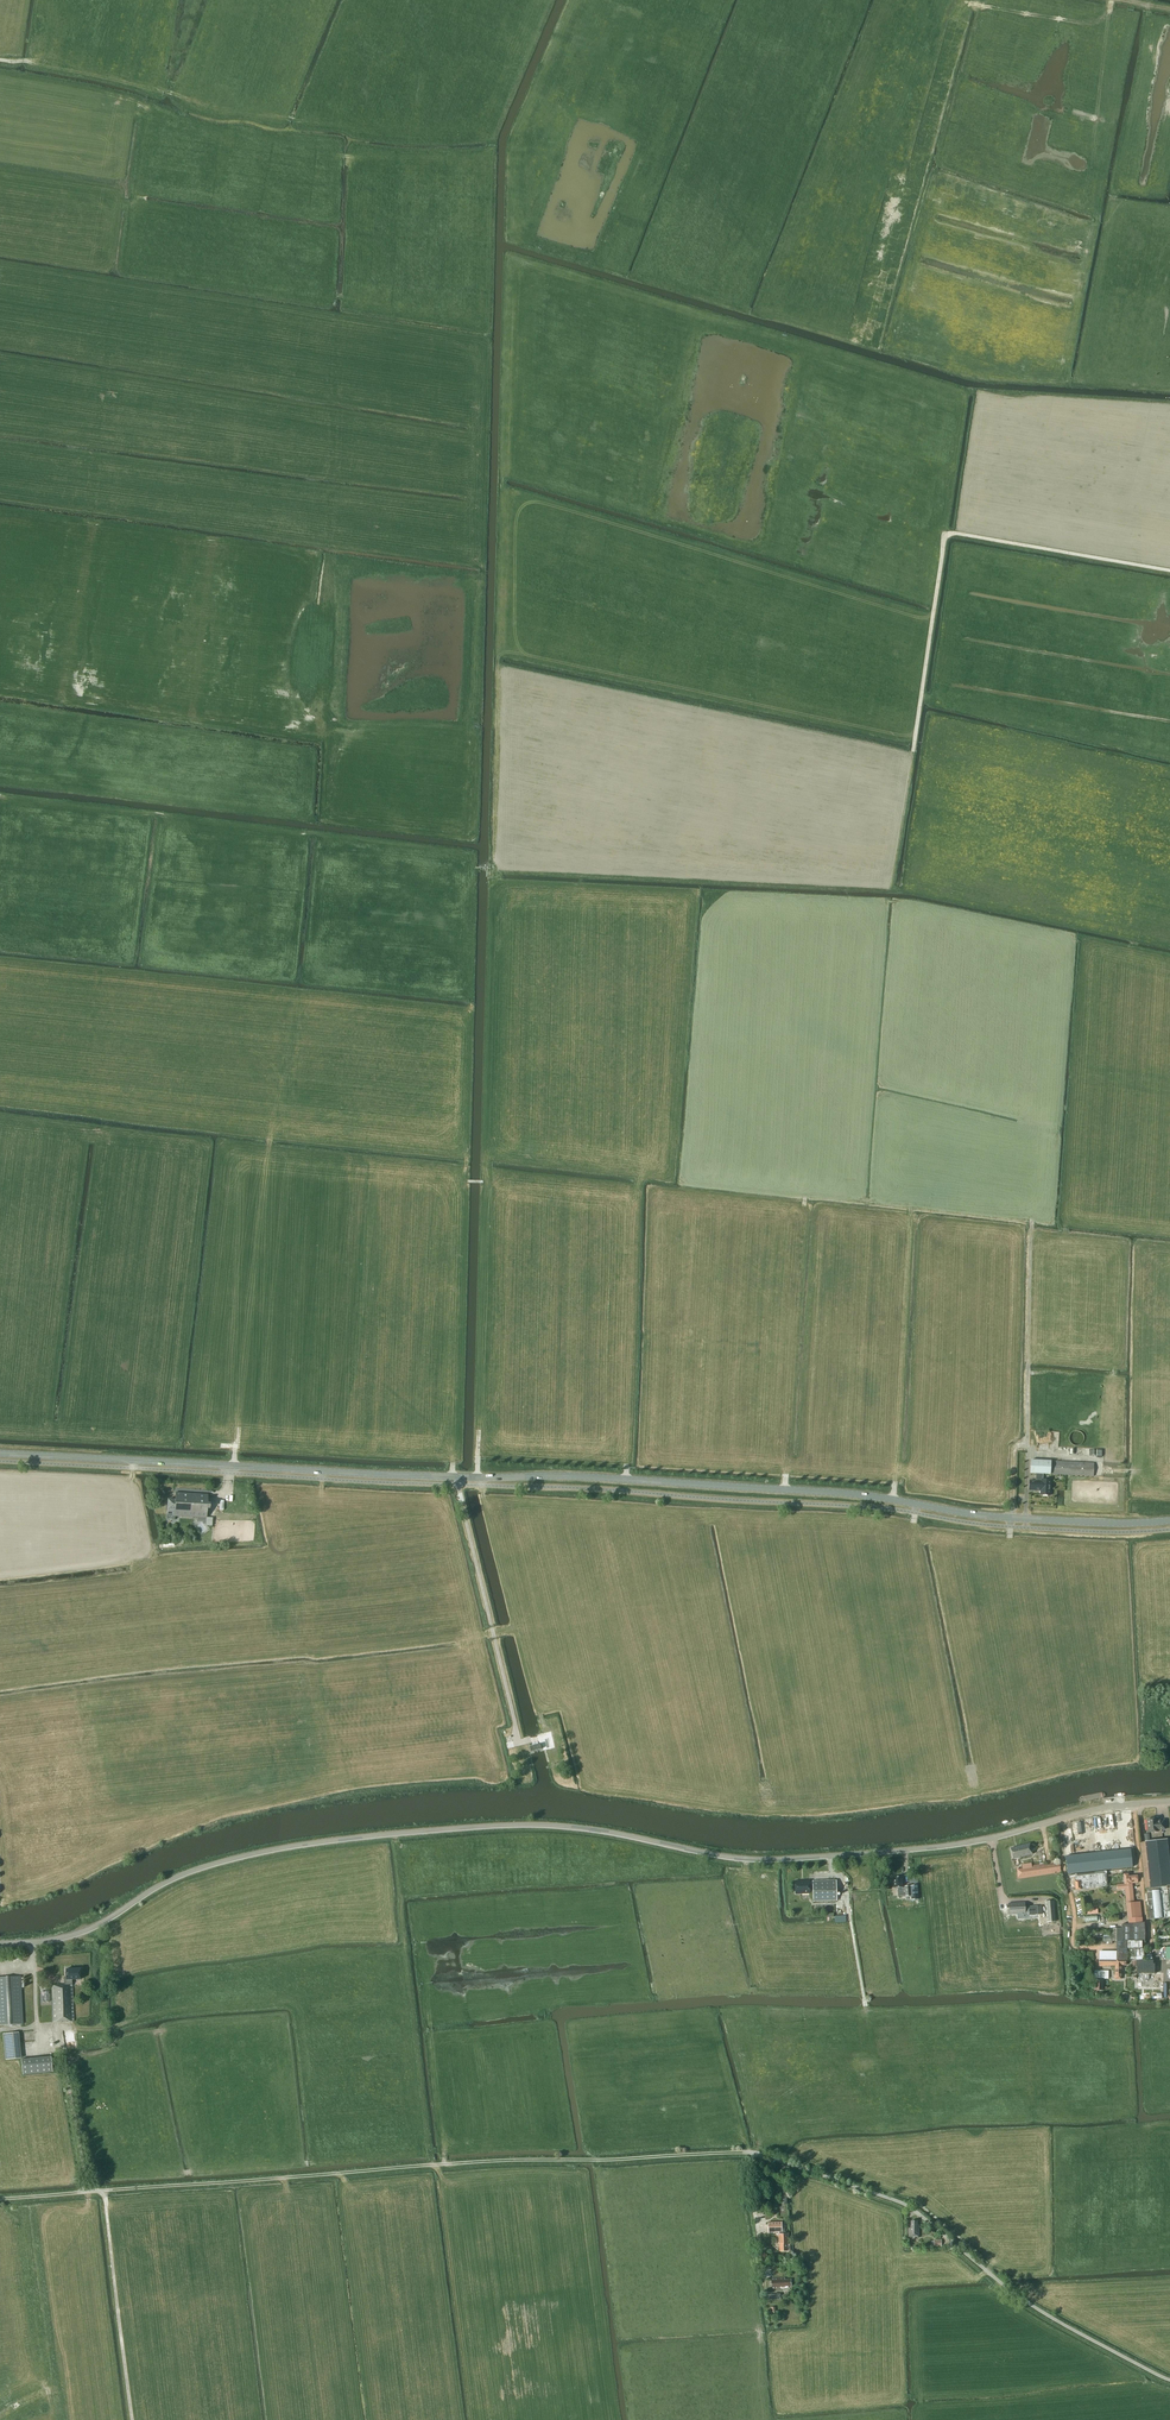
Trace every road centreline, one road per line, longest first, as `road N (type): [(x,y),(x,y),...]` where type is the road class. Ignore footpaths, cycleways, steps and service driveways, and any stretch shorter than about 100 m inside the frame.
road 1 (tertiary): [(0,1943),(71,1936),(179,1875),(333,1840),(556,1825),(720,1856),(787,1859),(998,1836),(1106,1808),(1169,1801)]
road 2 (secondary): [(1169,1521),(1026,1519),(861,1494),(582,1476),(381,1475),(0,1452)]
road 3 (unclassified): [(1169,2380),(1028,2303),(904,2204),(761,2155)]

